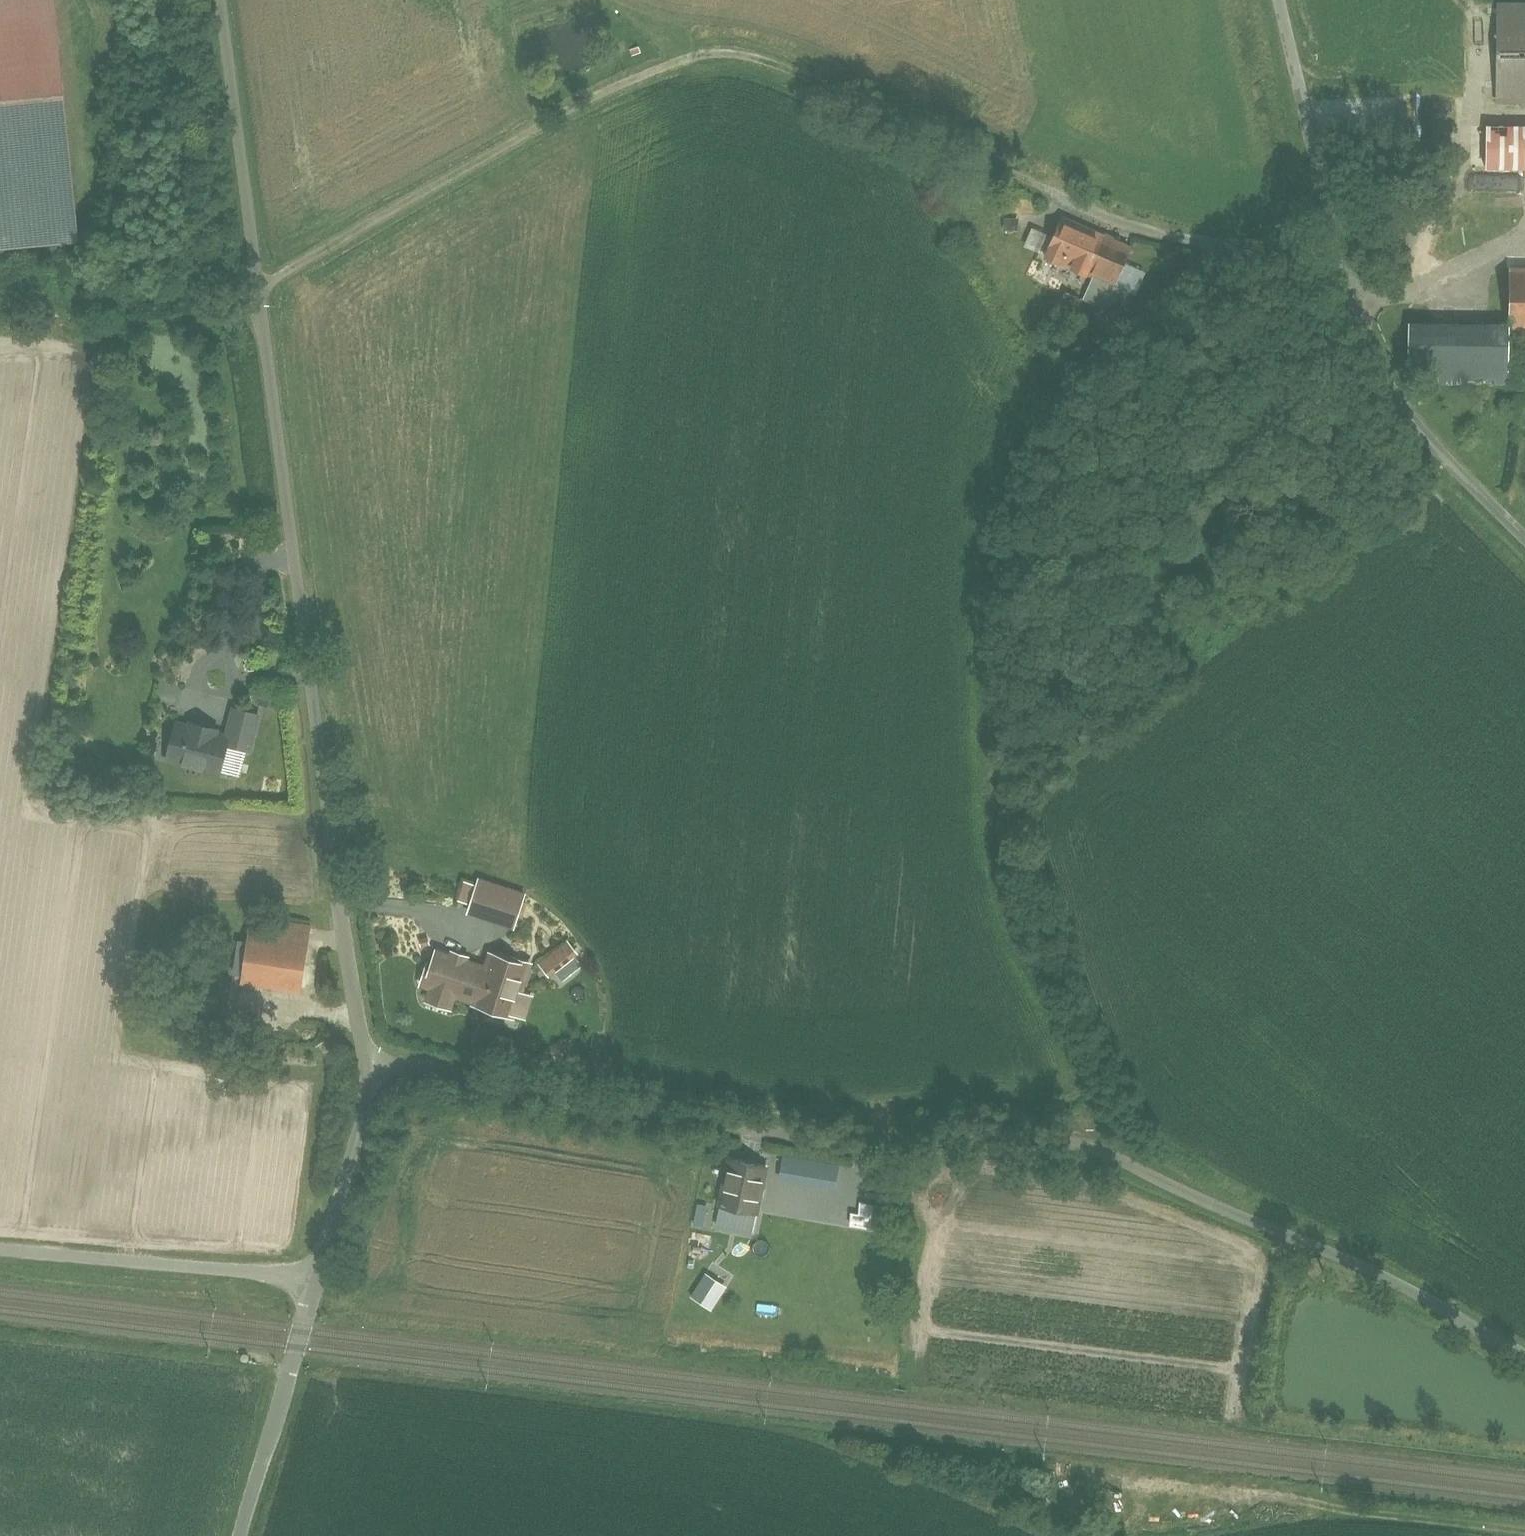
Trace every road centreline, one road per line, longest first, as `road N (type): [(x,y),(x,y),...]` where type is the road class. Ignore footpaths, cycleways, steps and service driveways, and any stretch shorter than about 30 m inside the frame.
road 1 (residential): [(366,1058),(866,1152),(1002,1139),(1070,1145),(1377,1269),(1524,1354)]
road 2 (unclassified): [(366,1058),(350,996),(217,0)]
road 3 (unclassified): [(1524,546),(1459,480),(1412,418),(1352,297),(1319,202),(1274,0)]
road 4 (track): [(1524,1532),(1044,1471)]
road 5 (residential): [(312,1283),(0,1252)]
road 6 (residential): [(238,1535),(312,1283)]
road 7 (unclassified): [(312,1283),(370,1085),(366,1058)]

